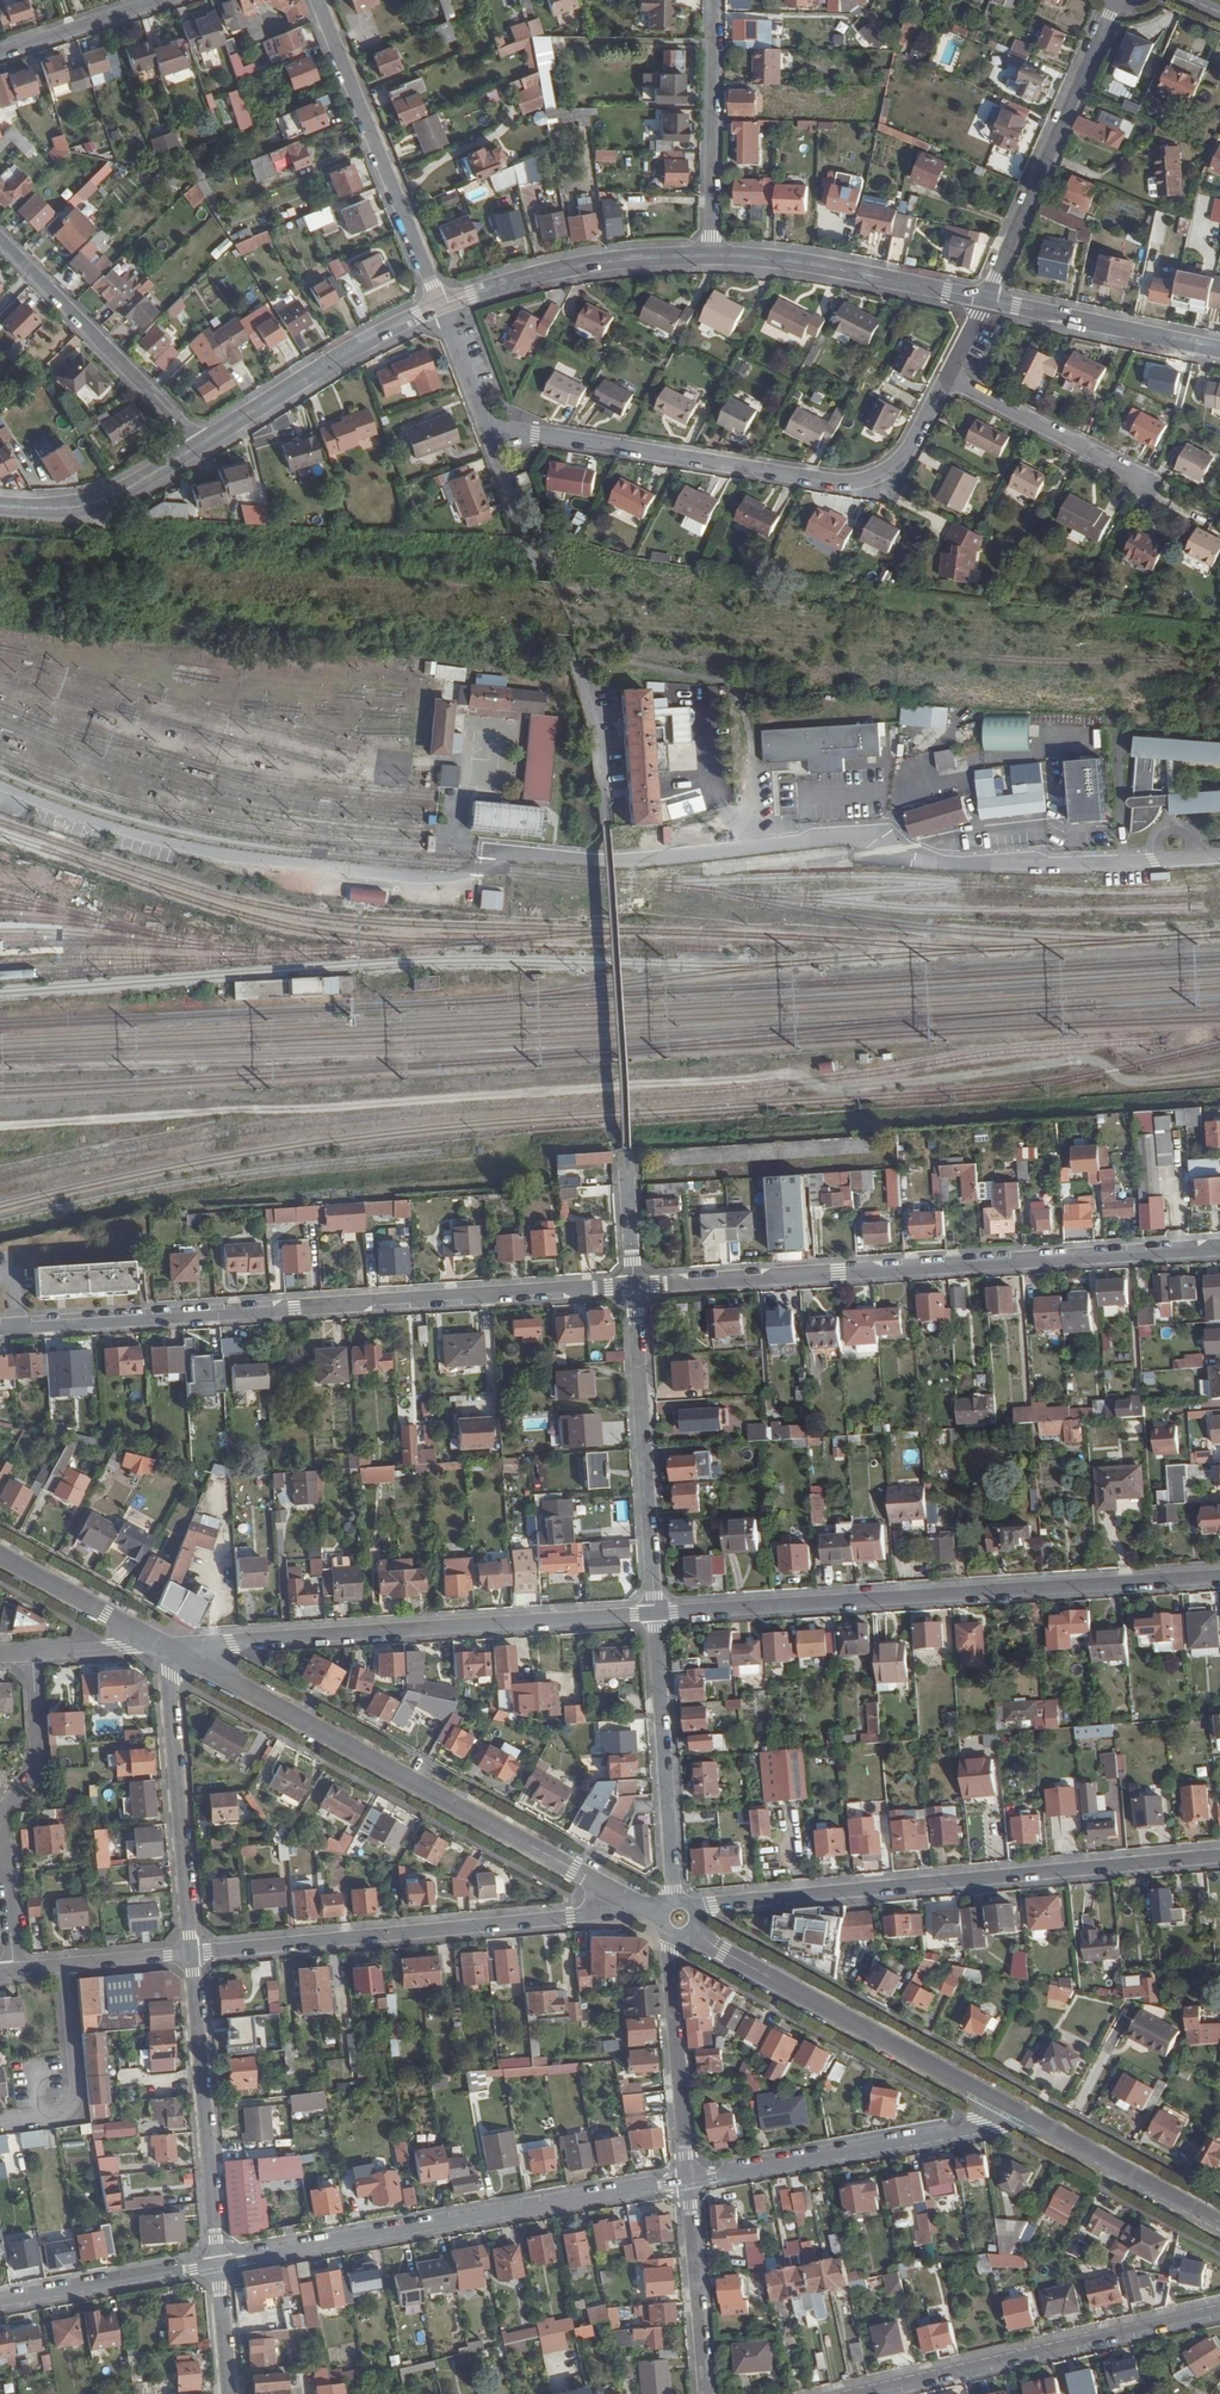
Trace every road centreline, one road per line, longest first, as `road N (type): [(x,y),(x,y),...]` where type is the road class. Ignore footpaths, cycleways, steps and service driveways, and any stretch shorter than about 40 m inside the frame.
road 1 (residential): [(634,1286),(0,1327)]
road 2 (residential): [(986,300),(910,448),(869,479),(831,482),(487,426)]
road 3 (residential): [(1219,1248),(634,1286)]
road 4 (residential): [(655,1612),(1219,1576)]
road 5 (residential): [(165,1644),(662,1912)]
road 6 (residential): [(1219,1857),(693,1907)]
road 7 (residential): [(165,1644),(655,1612)]
road 8 (residential): [(216,2263),(688,2178)]
road 9 (residential): [(660,1918),(570,1916),(191,1954)]
road 10 (residential): [(605,829),(585,697),(487,426)]
road 11 (tertiary): [(1219,2310),(850,2393)]
road 12 (residential): [(691,1933),(1001,2102)]
road 13 (residential): [(688,2178),(986,2125),(1001,2102)]
road 14 (residential): [(441,305),(317,0)]
road 15 (residential): [(31,1653),(39,1754),(2,1824),(15,1971)]
road 16 (residential): [(1117,0),(986,300)]
road 17 (residential): [(655,1612),(634,1286)]
road 18 (residential): [(165,1644),(191,1954)]
road 19 (residential): [(191,1954),(216,2263)]
road 20 (residential): [(676,1901),(655,1612)]
road 21 (residential): [(0,239),(201,444)]
road 22 (residential): [(986,300),(802,262),(712,255)]
road 23 (residential): [(441,305),(343,355),(201,444)]
road 24 (residential): [(712,255),(569,267),(441,305)]
road 25 (residential): [(716,0),(712,255)]
road 26 (residential): [(1001,2102),(1219,2222)]
road 27 (residential): [(688,2178),(674,1937)]
road 28 (residential): [(1219,351),(986,300)]
road 29 (residential): [(0,2302),(216,2263)]
road 30 (residential): [(201,444),(97,502),(0,505)]
road 31 (residential): [(706,2393),(688,2178)]
road 32 (residential): [(67,1966),(77,2098),(61,2110),(0,2118)]
road 33 (residential): [(0,1554),(165,1644)]
road 34 (residential): [(172,0),(0,53)]
road 35 (residential): [(31,1653),(165,1644)]
road 36 (residential): [(634,1286),(627,1154)]
road 37 (residential): [(216,2263),(227,2393)]
road 38 (residential): [(487,426),(441,305)]
road 39 (residential): [(67,1966),(191,1954)]

